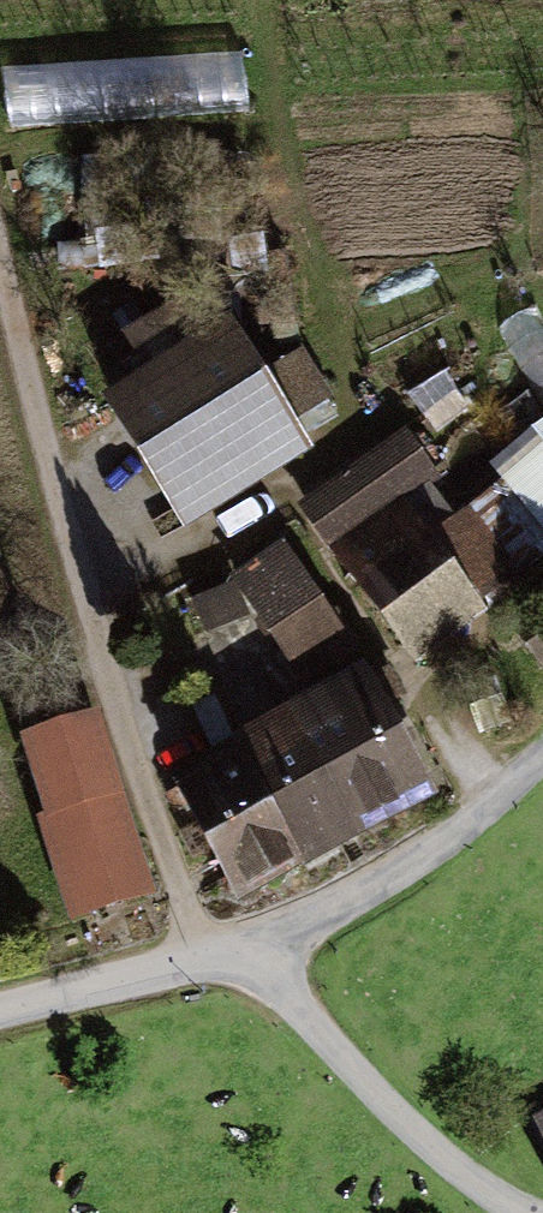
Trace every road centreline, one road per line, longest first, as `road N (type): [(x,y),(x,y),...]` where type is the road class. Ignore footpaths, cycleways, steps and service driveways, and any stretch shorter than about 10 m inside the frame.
road 1 (unclassified): [(0,1008),(228,945),(326,905),(457,827),(542,751)]
road 2 (track): [(521,1212),(375,1091),(254,937)]

